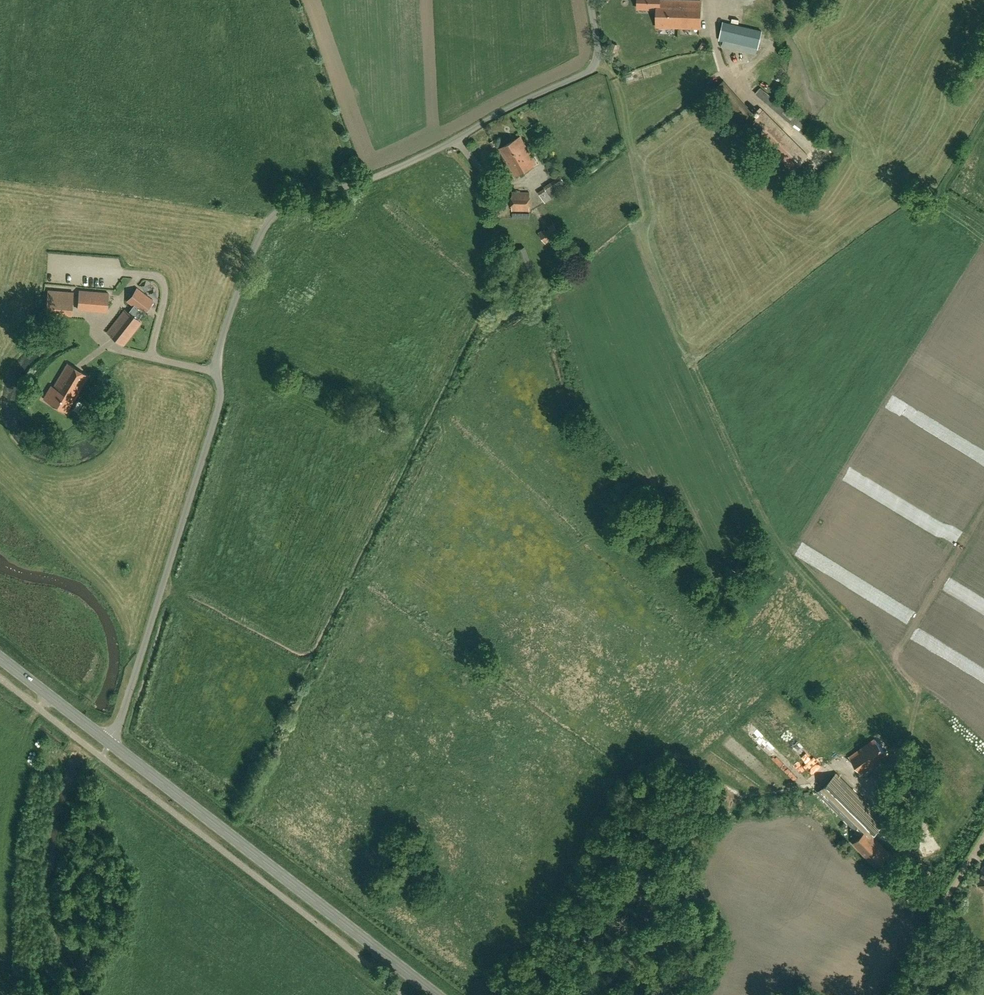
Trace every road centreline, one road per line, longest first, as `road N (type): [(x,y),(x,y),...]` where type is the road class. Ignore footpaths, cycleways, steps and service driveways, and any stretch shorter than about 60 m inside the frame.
road 1 (unclassified): [(111,744),(220,398),(218,349),(266,225),(294,203),(436,153),(579,80),(598,63),(592,0)]
road 2 (secondary): [(435,994),(111,744)]
road 3 (secondary): [(111,744),(0,658)]

